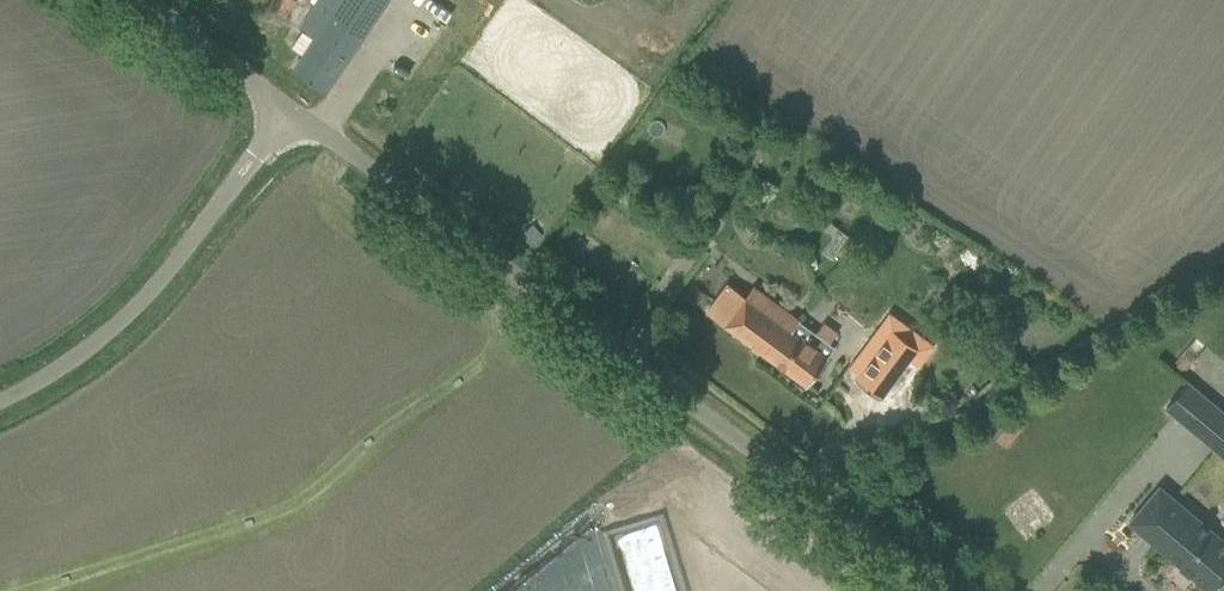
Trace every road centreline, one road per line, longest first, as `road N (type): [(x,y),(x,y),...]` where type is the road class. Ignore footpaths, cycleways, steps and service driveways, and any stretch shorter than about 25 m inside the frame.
road 1 (unclassified): [(938,590),(290,107)]
road 2 (unclassified): [(0,398),(95,343),(150,292),(290,107)]
road 3 (unclassified): [(290,107),(135,0)]

